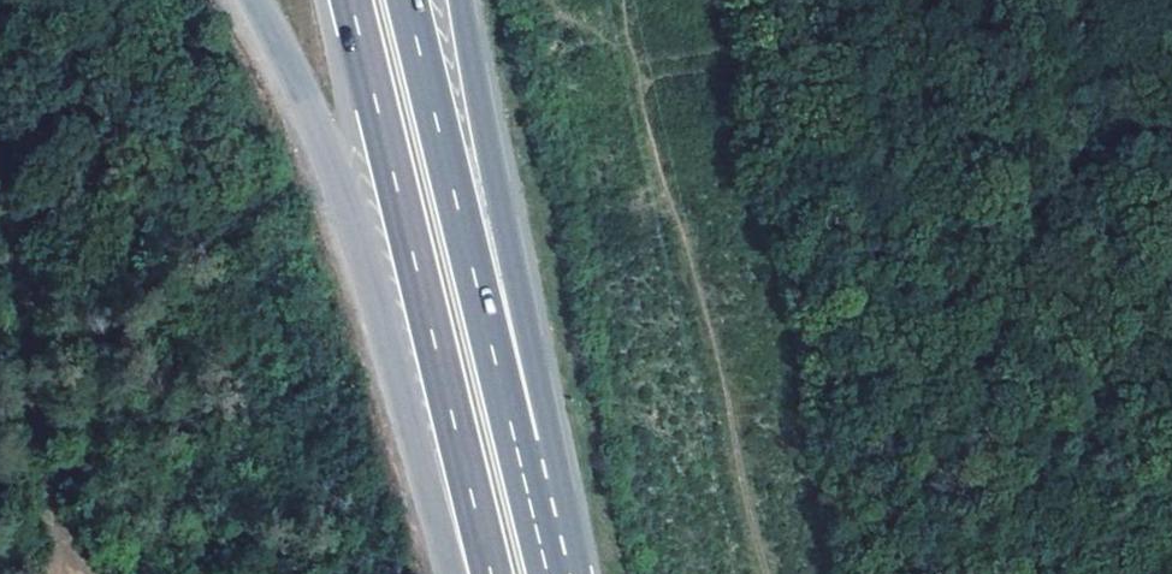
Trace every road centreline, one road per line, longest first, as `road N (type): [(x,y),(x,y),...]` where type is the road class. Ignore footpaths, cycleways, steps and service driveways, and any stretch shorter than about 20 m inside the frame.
road 1 (motorway): [(350,0),(490,573)]
road 2 (track): [(769,573),(651,82),(710,67)]
road 3 (motorway): [(536,529),(406,0)]
road 4 (motorway): [(536,529),(551,437),(514,287),(460,0)]
road 5 (motorway): [(313,127),(347,215),(450,573)]

